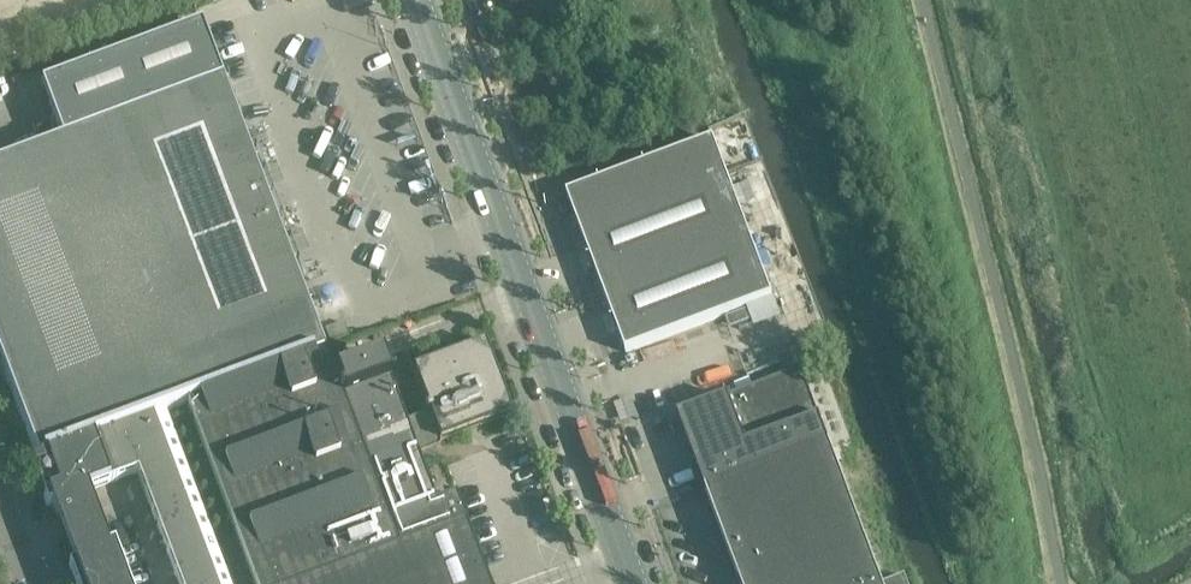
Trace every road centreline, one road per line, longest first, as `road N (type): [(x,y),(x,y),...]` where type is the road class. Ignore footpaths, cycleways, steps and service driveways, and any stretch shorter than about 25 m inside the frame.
road 1 (unclassified): [(637,583),(413,0)]

